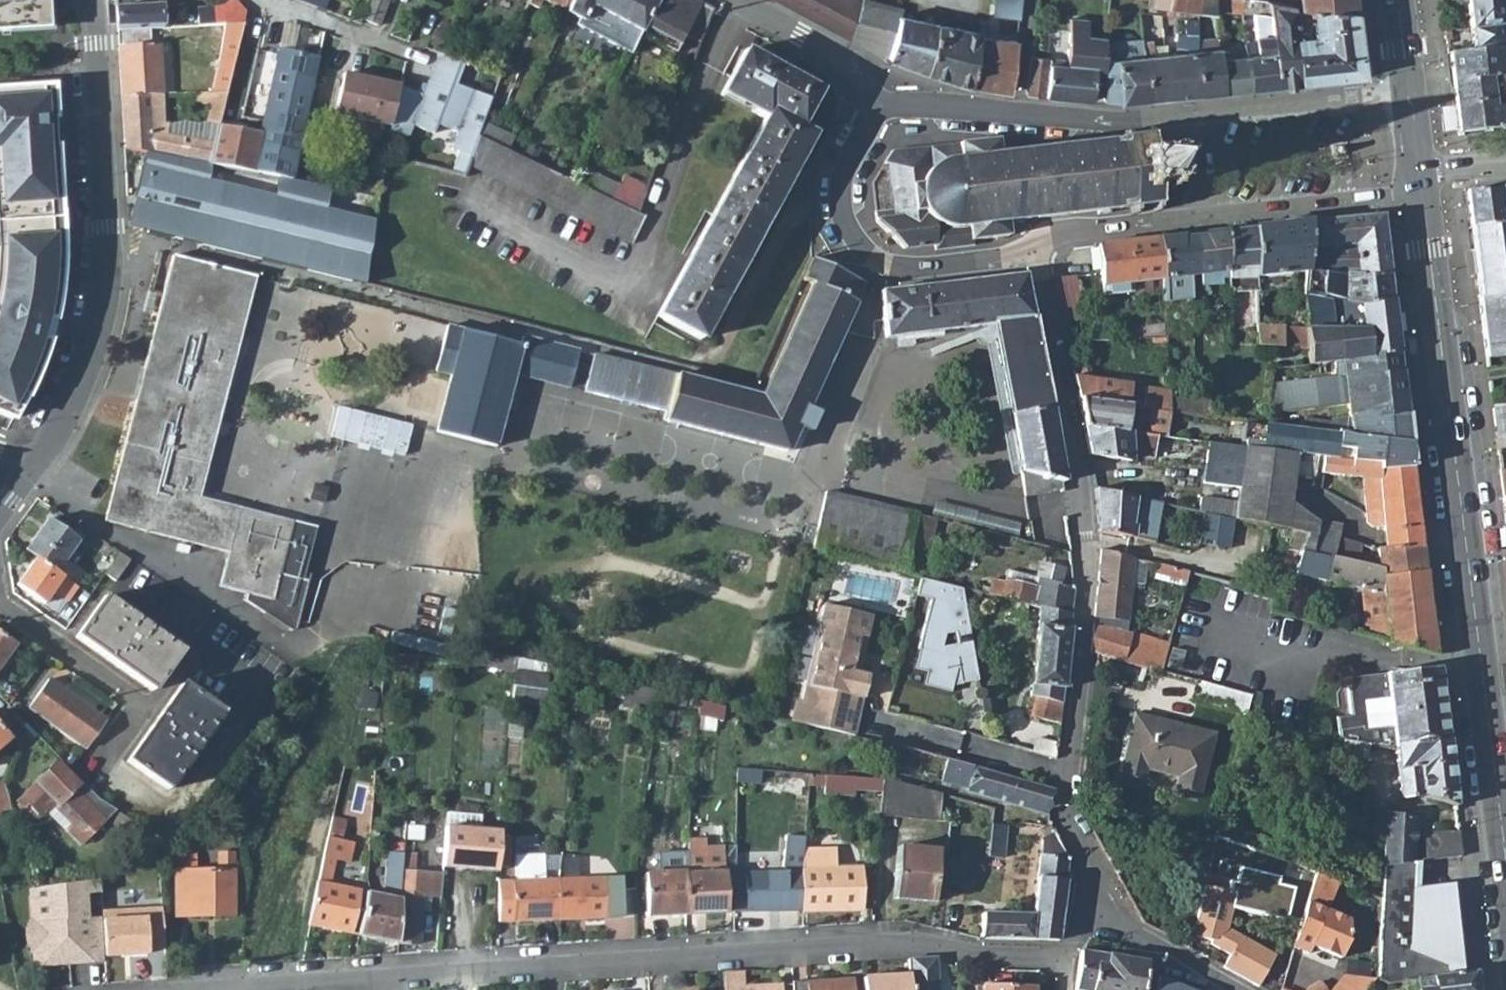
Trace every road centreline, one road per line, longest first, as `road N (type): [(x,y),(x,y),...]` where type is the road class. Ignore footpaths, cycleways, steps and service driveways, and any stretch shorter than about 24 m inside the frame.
road 1 (residential): [(1091,897),(1061,957),(965,954),(906,940),(233,989)]
road 2 (secondary): [(1421,192),(1505,855)]
road 3 (residential): [(1091,897),(1063,807),(1078,727),(1084,541),(1033,244)]
road 4 (residential): [(30,476),(71,410),(105,288),(93,0)]
road 5 (residential): [(865,112),(839,187),(849,231),(871,253),(932,265),(1033,244)]
road 6 (residential): [(1409,91),(1179,118)]
road 7 (residential): [(1194,221),(1421,192)]
road 8 (residential): [(730,0),(848,63),(865,112)]
road 9 (residential): [(0,605),(150,710)]
road 10 (residential): [(1233,989),(1140,937),(1091,897)]
road 11 (residential): [(1179,118),(1015,110)]
road 12 (residential): [(1033,244),(1069,233),(1194,221)]
road 13 (residential): [(1015,110),(865,112)]
road 14 (residential): [(270,0),(403,53)]

